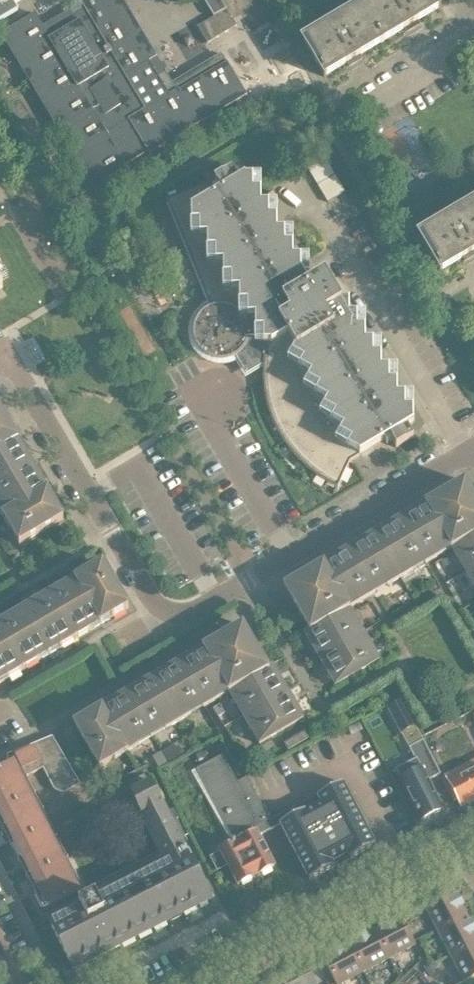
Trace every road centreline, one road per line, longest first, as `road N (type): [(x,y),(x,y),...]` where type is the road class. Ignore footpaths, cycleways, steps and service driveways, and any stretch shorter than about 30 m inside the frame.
road 1 (residential): [(463,453),(215,596),(170,613),(147,592),(4,350)]
road 2 (residential): [(463,453),(293,171)]
road 3 (residential): [(172,983),(457,842)]
road 4 (residential): [(360,91),(473,25)]

